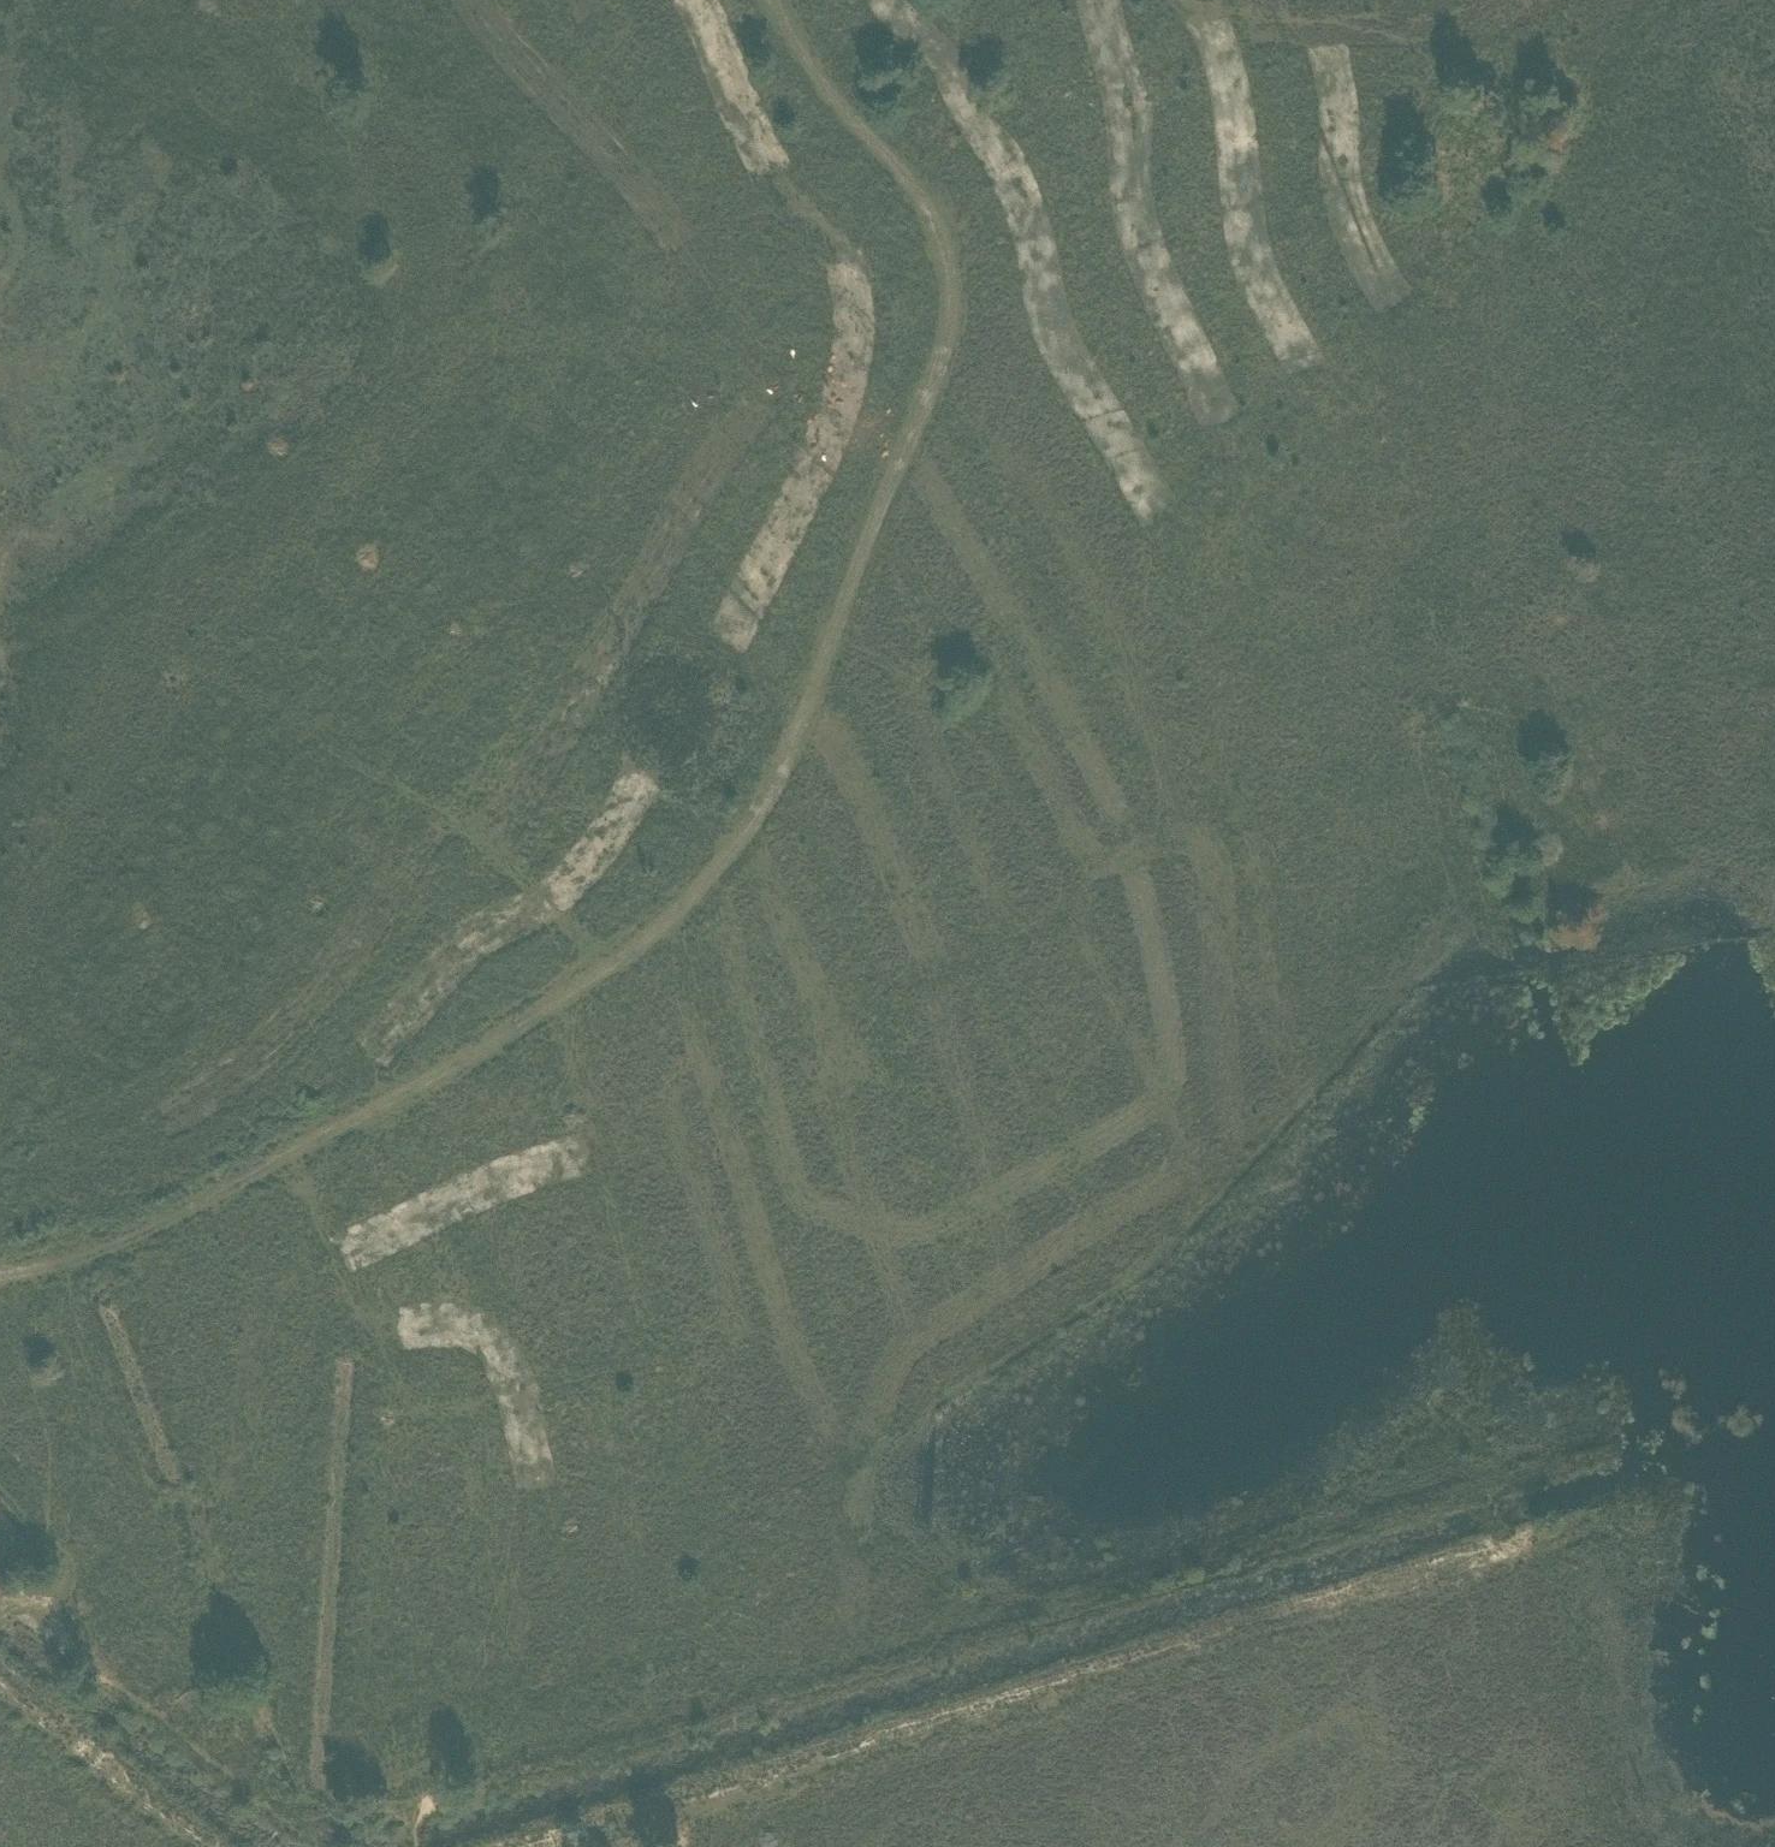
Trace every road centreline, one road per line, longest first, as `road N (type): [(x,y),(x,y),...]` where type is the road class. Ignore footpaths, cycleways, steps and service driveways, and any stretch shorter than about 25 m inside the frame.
road 1 (track): [(0,1276),(123,1242),(457,1060),(625,953),(733,848),(780,770),(951,336),(938,230),(771,0)]

